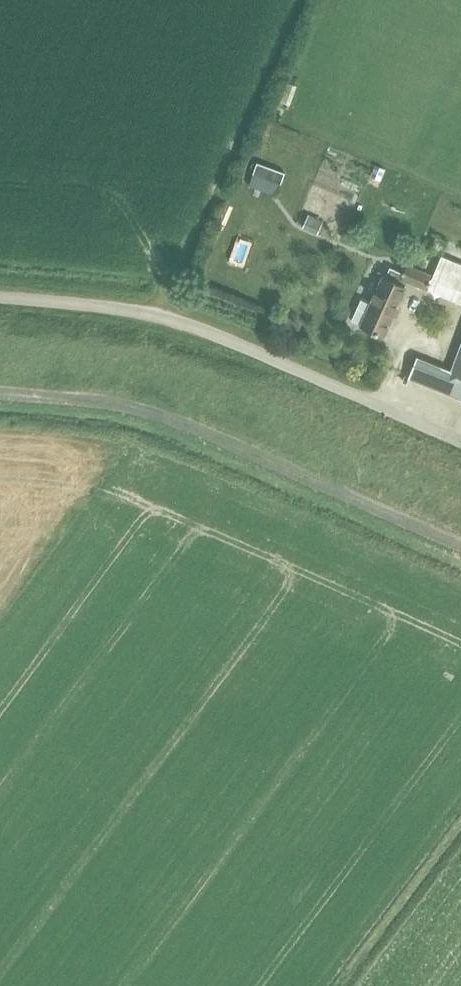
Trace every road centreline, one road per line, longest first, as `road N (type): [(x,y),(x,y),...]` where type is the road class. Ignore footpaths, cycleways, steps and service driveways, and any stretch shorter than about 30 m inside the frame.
road 1 (unclassified): [(460,443),(297,365),(161,314),(0,295)]

